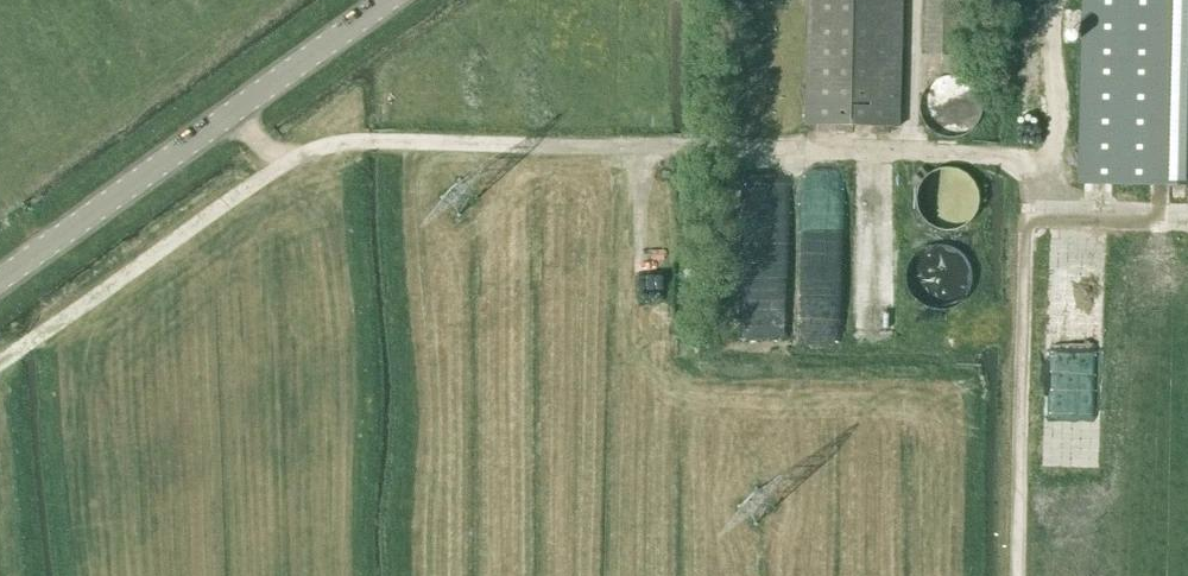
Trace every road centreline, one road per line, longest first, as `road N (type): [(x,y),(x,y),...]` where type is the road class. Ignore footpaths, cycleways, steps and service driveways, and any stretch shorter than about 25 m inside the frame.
road 1 (track): [(0,367),(317,145),(1021,159),(1014,575)]
road 2 (secondary): [(0,280),(390,0)]

